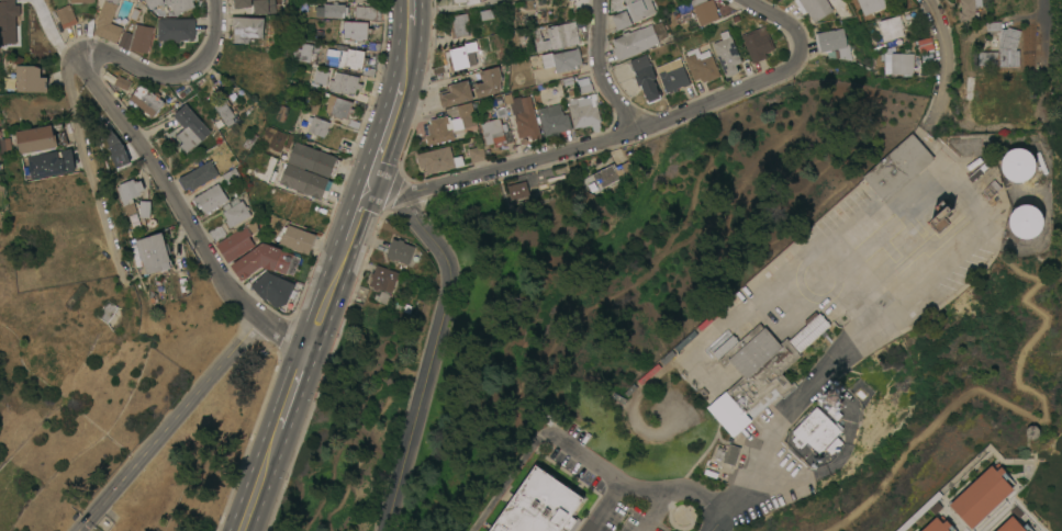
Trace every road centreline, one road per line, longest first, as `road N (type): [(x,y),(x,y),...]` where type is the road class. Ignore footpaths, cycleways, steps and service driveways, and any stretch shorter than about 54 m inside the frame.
road 1 (residential): [(367,189),(420,192),(639,127),(765,81),(797,55)]
road 2 (residential): [(71,54),(238,301),(308,344)]
road 3 (residential): [(406,194),(441,247),(450,284),(388,530)]
road 4 (residential): [(260,319),(86,520)]
road 5 (residential): [(71,54),(66,72),(79,142),(119,269)]
road 6 (residential): [(214,0),(211,46),(180,76),(148,74),(99,48),(71,54)]
road 7 (residential): [(639,127),(605,84),(599,0)]
road 8 (residential): [(925,0),(944,39),(942,93),(928,129)]

